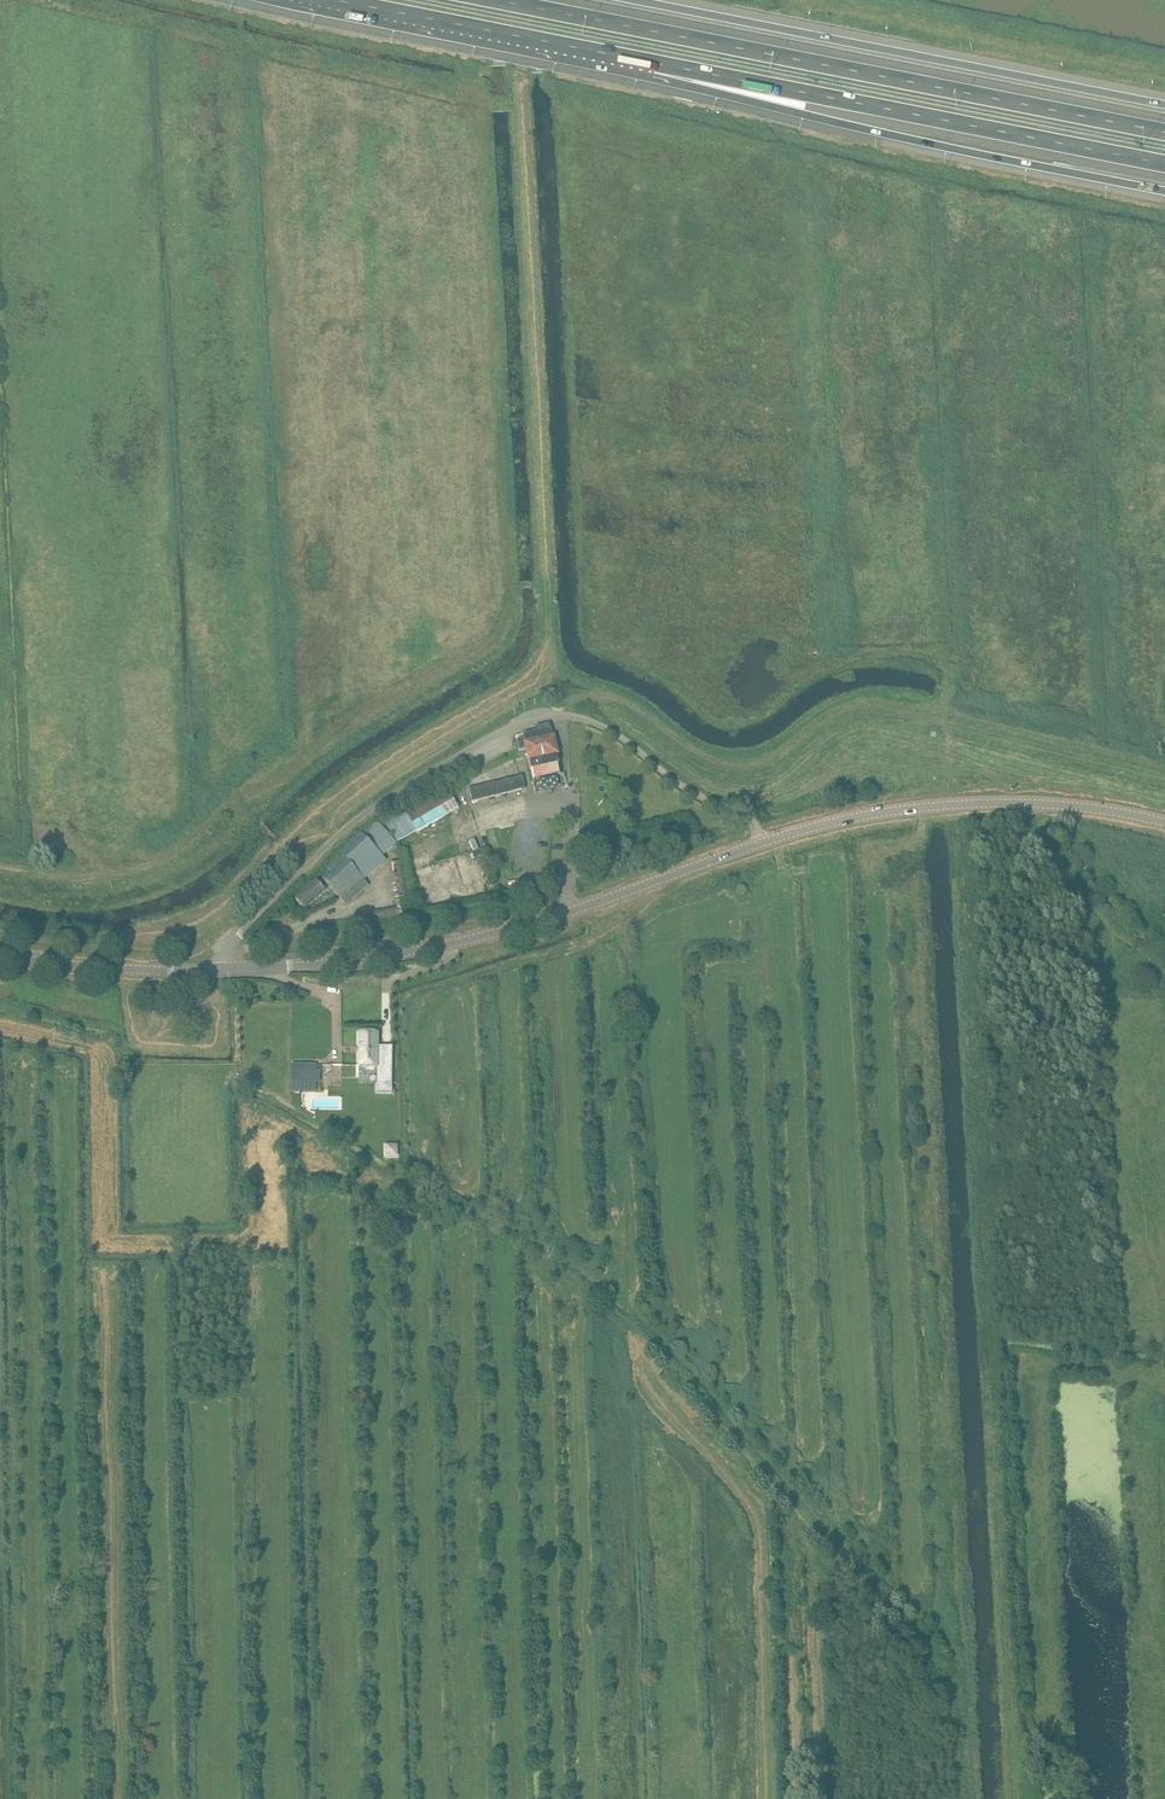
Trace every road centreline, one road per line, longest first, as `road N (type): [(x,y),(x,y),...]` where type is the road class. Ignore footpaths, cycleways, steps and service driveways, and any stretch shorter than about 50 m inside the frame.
road 1 (motorway): [(1164,132),(497,0)]
road 2 (unclassified): [(224,970),(227,950),(360,816),(471,748),(539,719),(584,718),(607,727),(688,790),(744,813),(763,841)]
road 3 (track): [(0,867),(50,877),(103,875),(152,861),(360,716),(494,638),(506,609),(501,525)]
road 4 (track): [(555,716),(563,705),(599,693),(639,709),(705,756),(735,763),(774,752),(854,704),(881,704),(972,718),(1164,769)]
road 5 (unclassified): [(763,841),(505,931),(378,957),(224,970)]
road 6 (motorway): [(1164,106),(630,0)]
road 7 (motorway): [(654,65),(800,114),(1164,190)]
road 8 (motorway): [(654,65),(1164,163)]
road 9 (unclassified): [(1164,823),(1028,802),(848,817),(763,841)]
road 10 (motorway): [(331,0),(654,65)]
road 11 (unclassified): [(224,970),(85,966),(0,954)]

